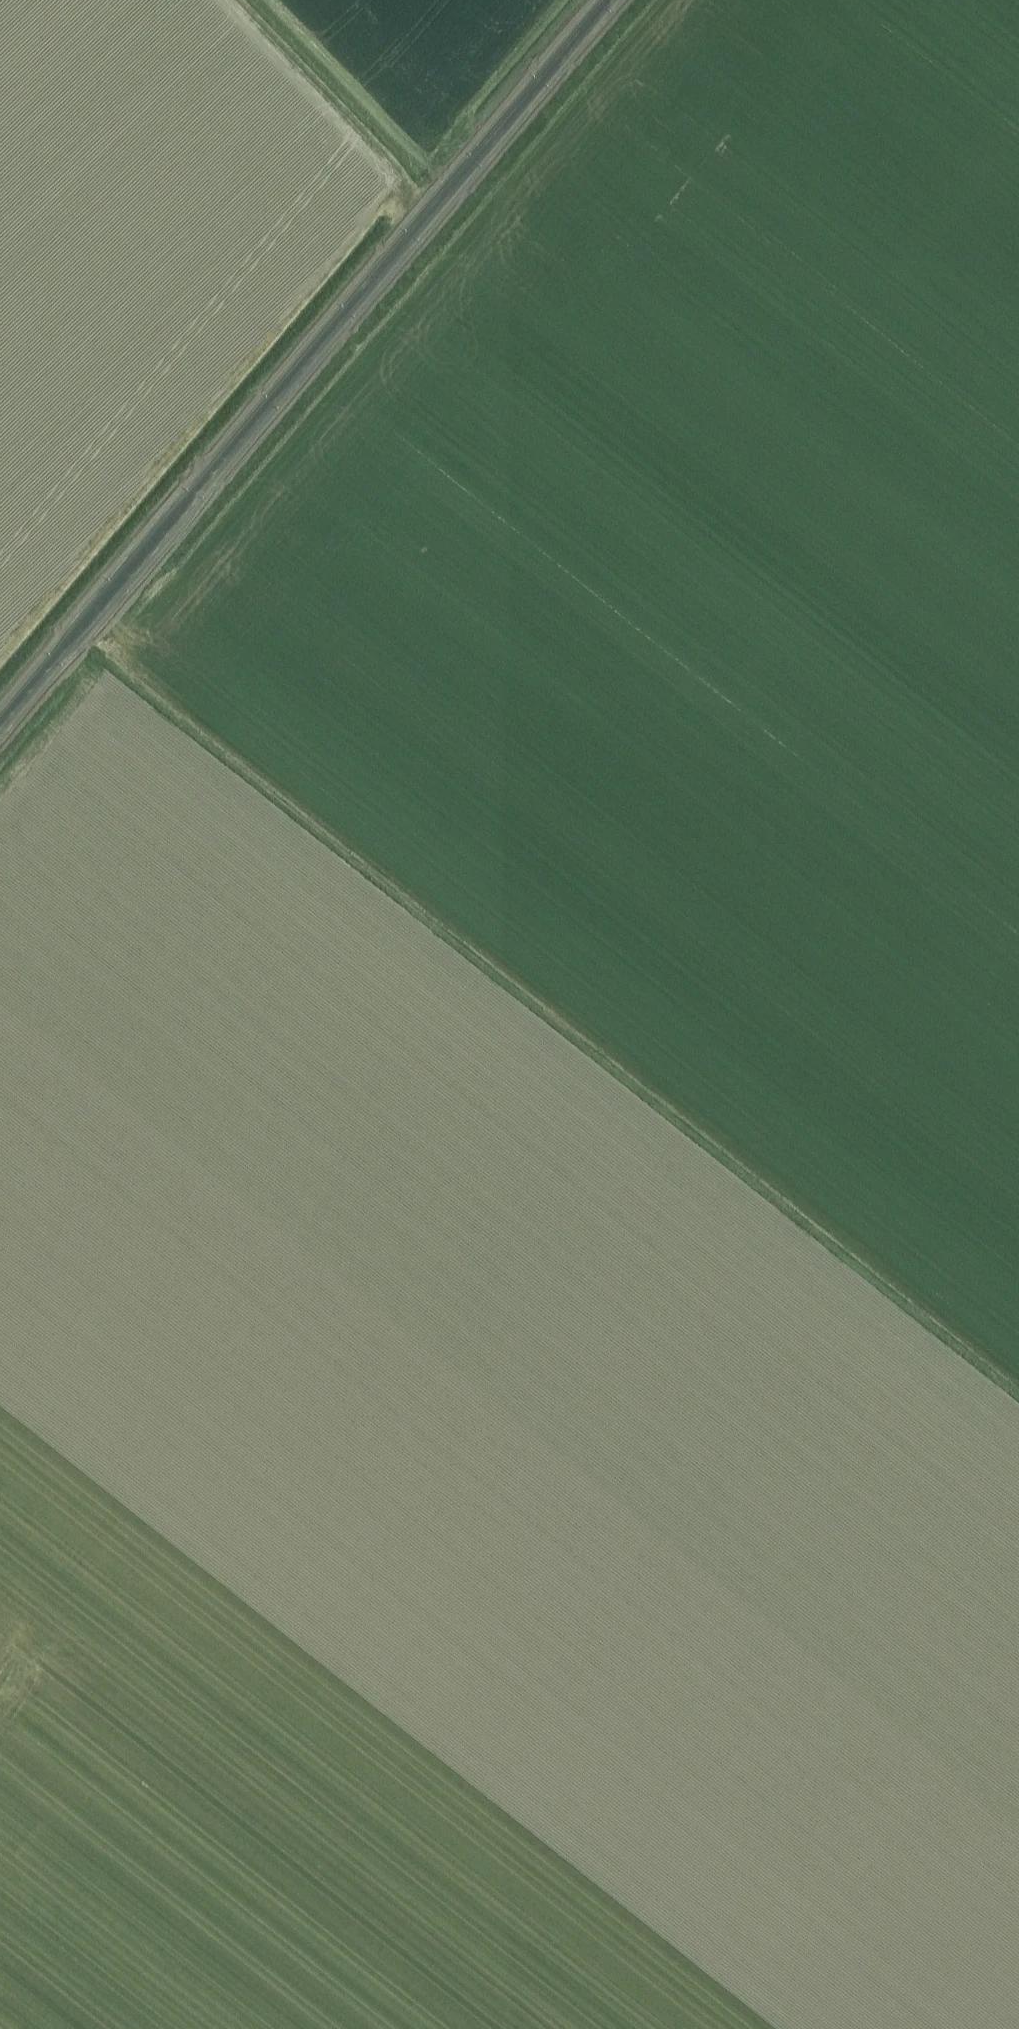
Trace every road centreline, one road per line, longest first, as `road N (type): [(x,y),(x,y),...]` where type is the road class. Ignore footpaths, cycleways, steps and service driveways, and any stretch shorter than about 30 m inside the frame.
road 1 (unclassified): [(0,721),(606,0)]

